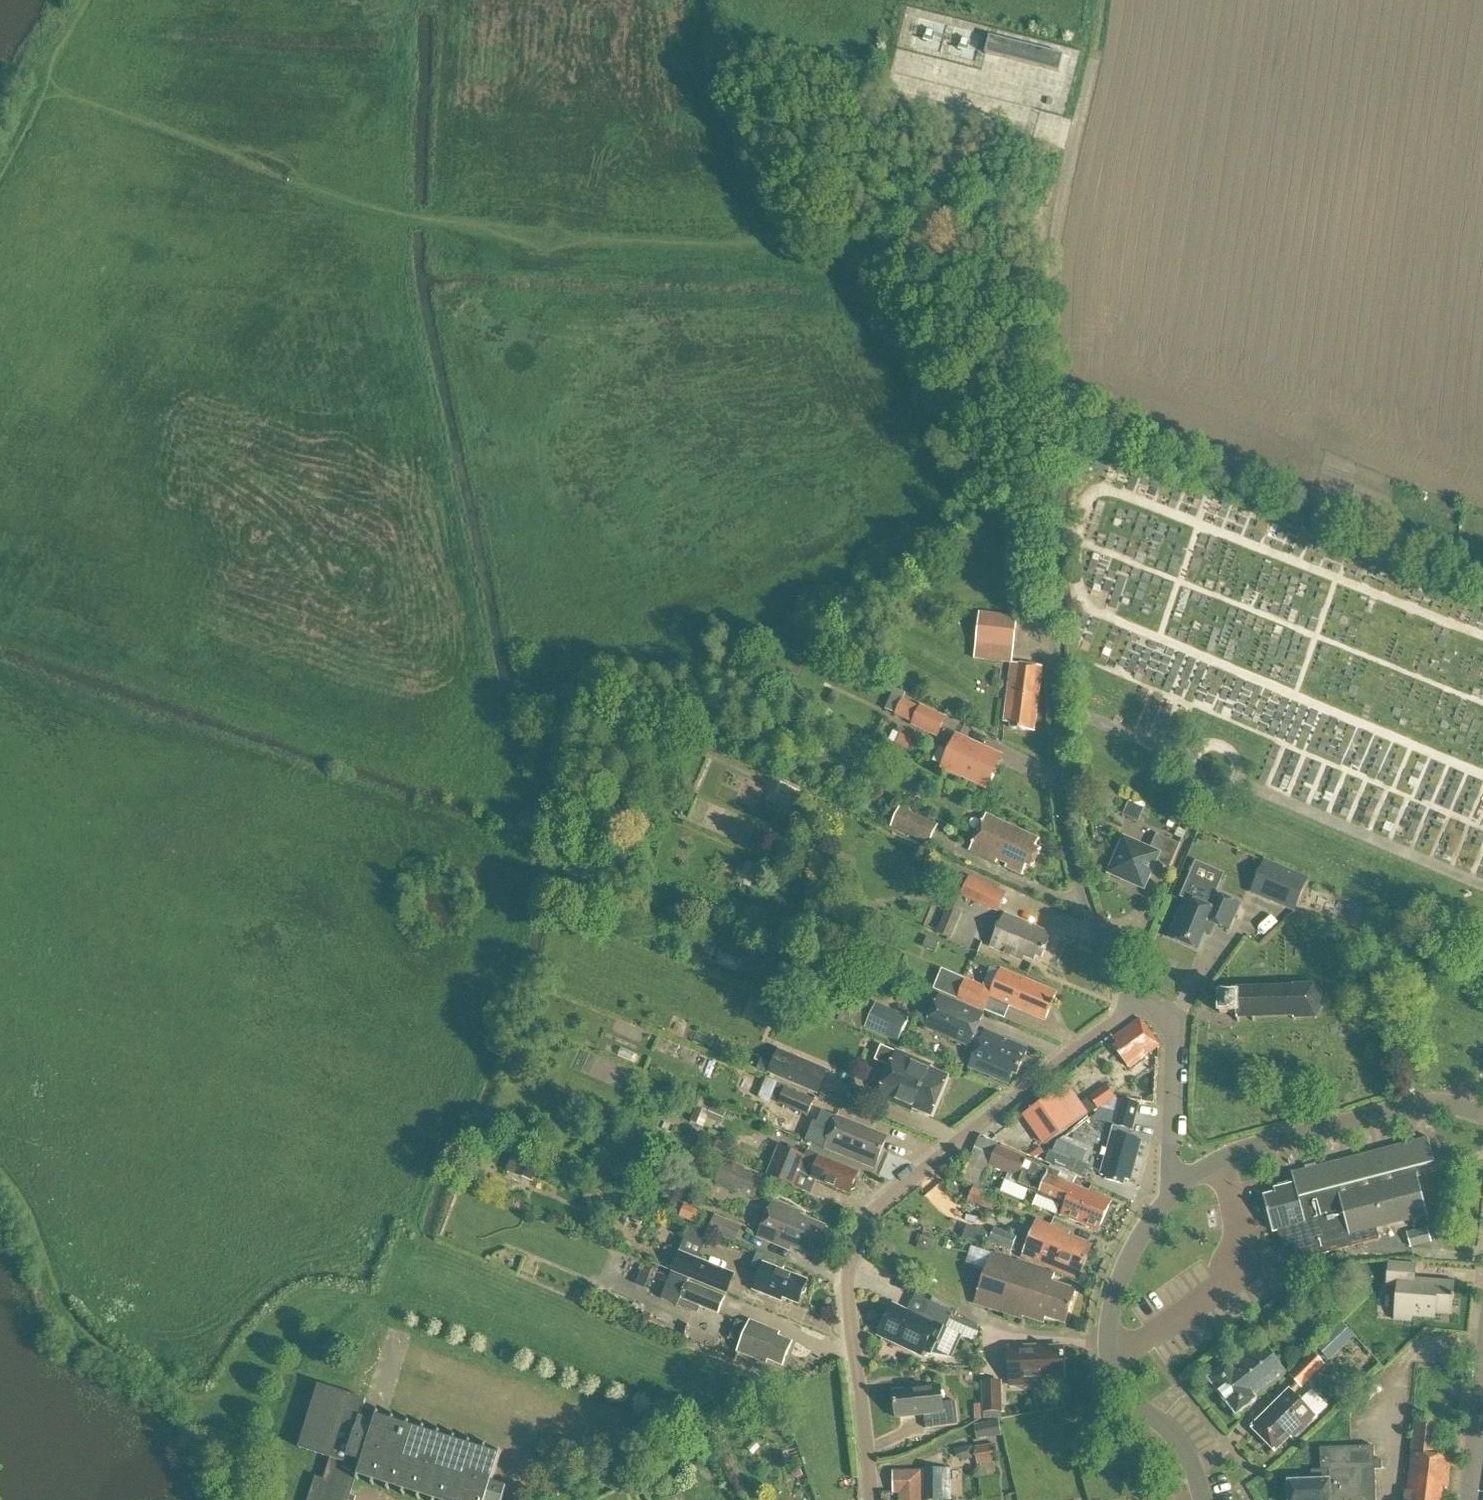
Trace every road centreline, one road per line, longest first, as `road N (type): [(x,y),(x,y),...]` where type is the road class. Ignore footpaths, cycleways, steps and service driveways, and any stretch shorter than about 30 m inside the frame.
road 1 (residential): [(1137,1004),(1104,957),(1080,889),(1062,780),(1044,386),(1060,207),(1094,62)]
road 2 (residential): [(869,1499),(851,1303),(870,1223),(1137,1004)]
road 3 (residential): [(1202,1499),(1180,1444),(1119,1383),(1110,1343),(1126,1270),(1170,1199)]
road 4 (residential): [(1170,1199),(1220,1162),(1264,1146),(1430,1105),(1482,1115)]
road 5 (residential): [(1170,1199),(1175,1032),(1137,1004)]

